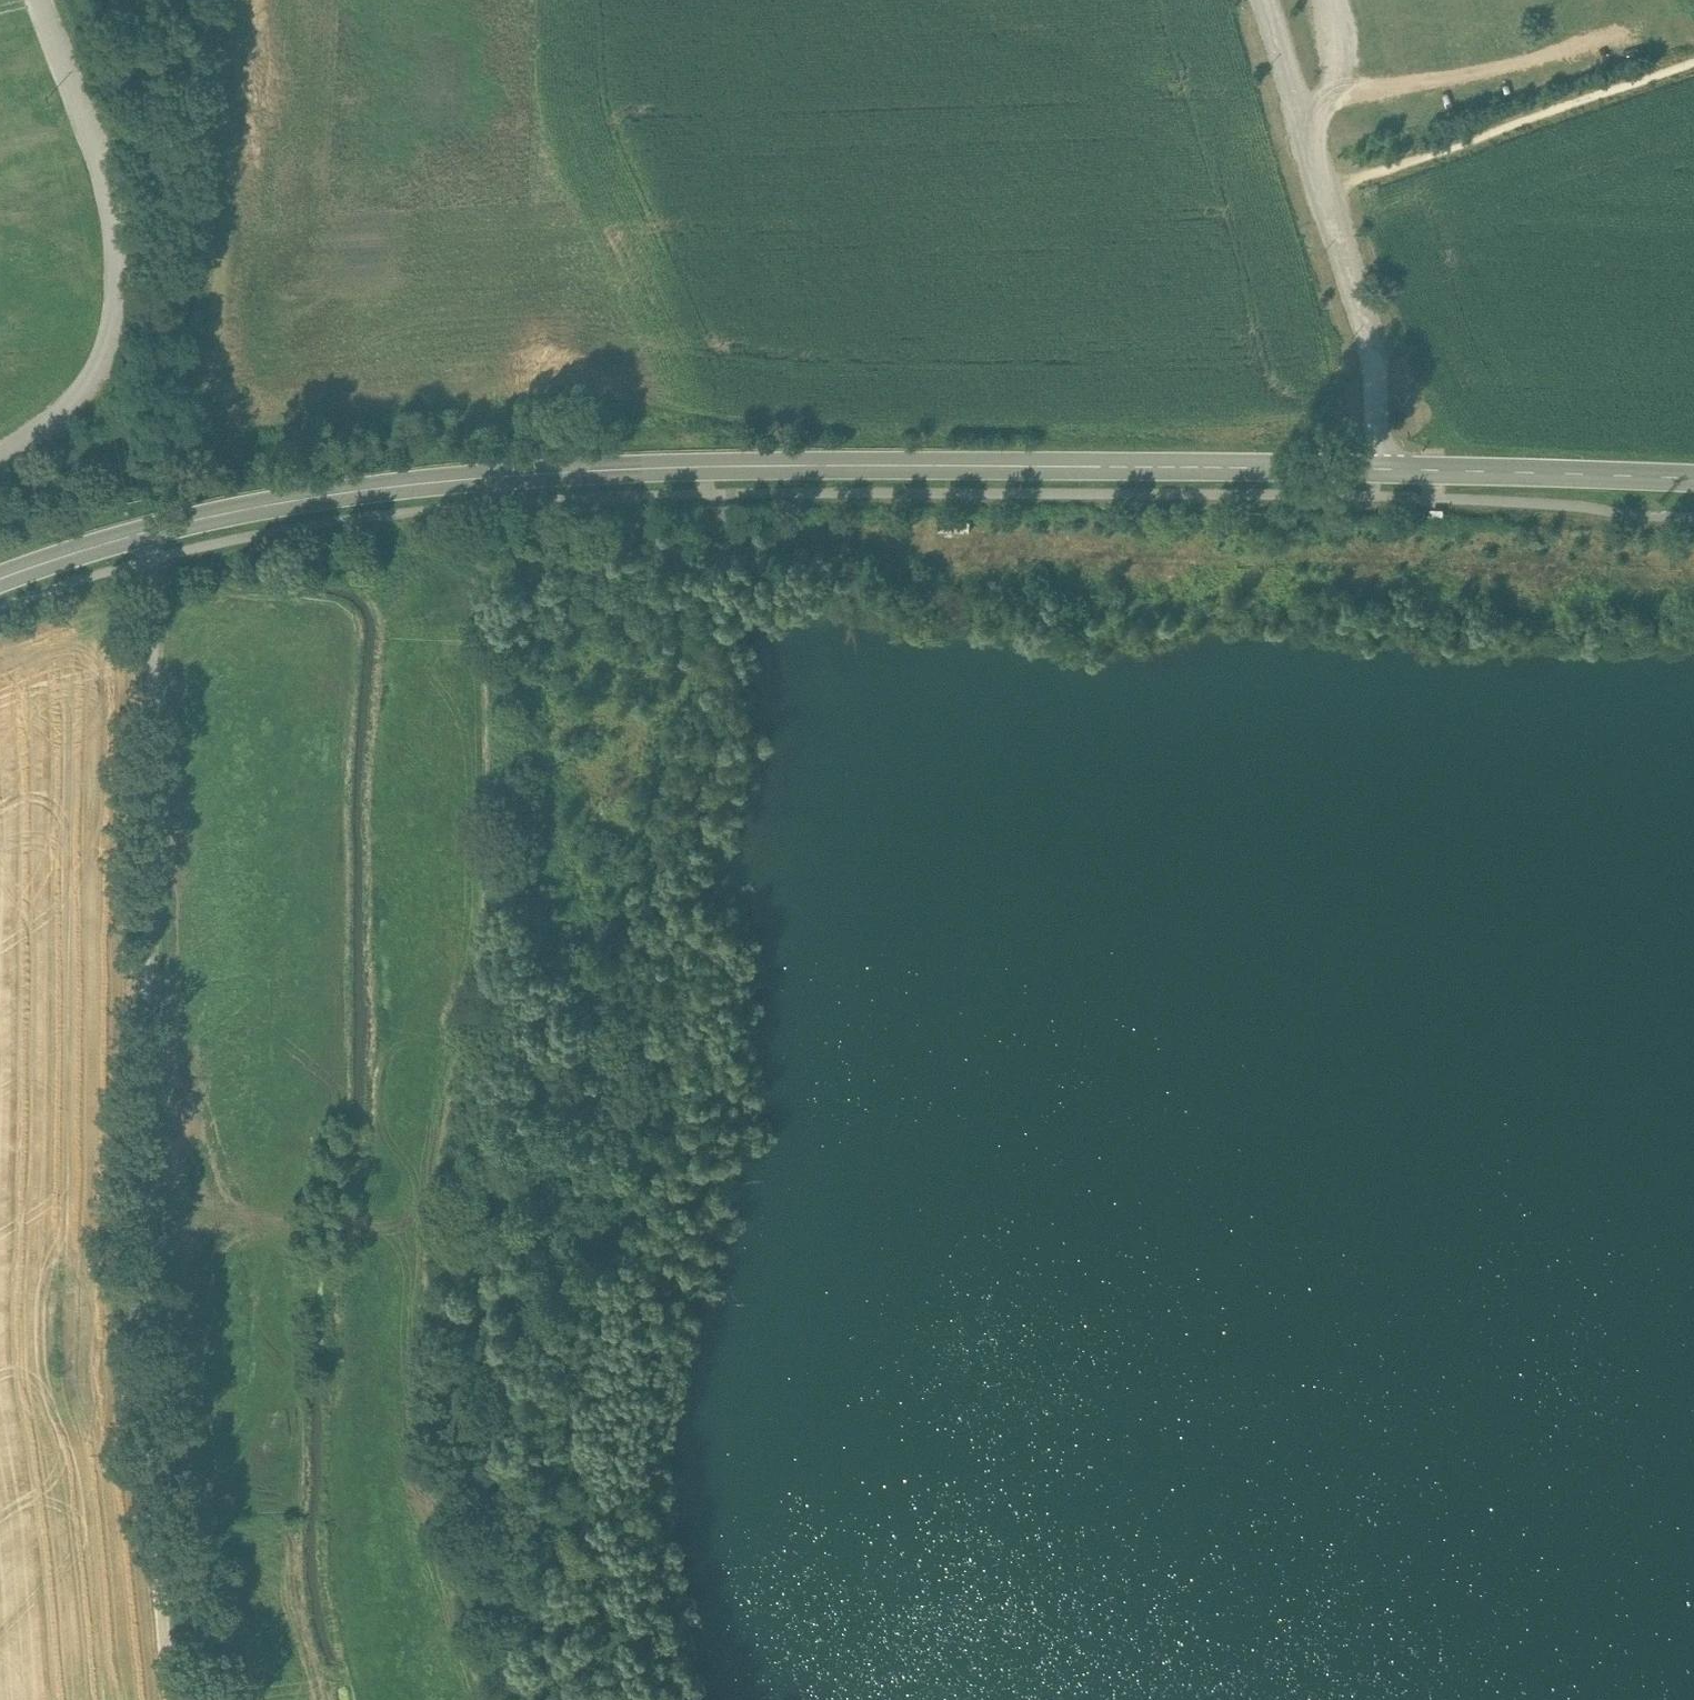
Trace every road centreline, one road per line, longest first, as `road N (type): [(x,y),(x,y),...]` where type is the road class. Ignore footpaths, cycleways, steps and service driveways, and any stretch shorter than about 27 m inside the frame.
road 1 (tertiary): [(0,577),(185,516),(362,487),(583,470),(987,464),(1693,475)]
road 2 (track): [(185,516),(156,620),(133,1238),(152,1461),(187,1699)]
road 3 (track): [(1376,468),(1377,385),(1360,299),(1266,0)]

